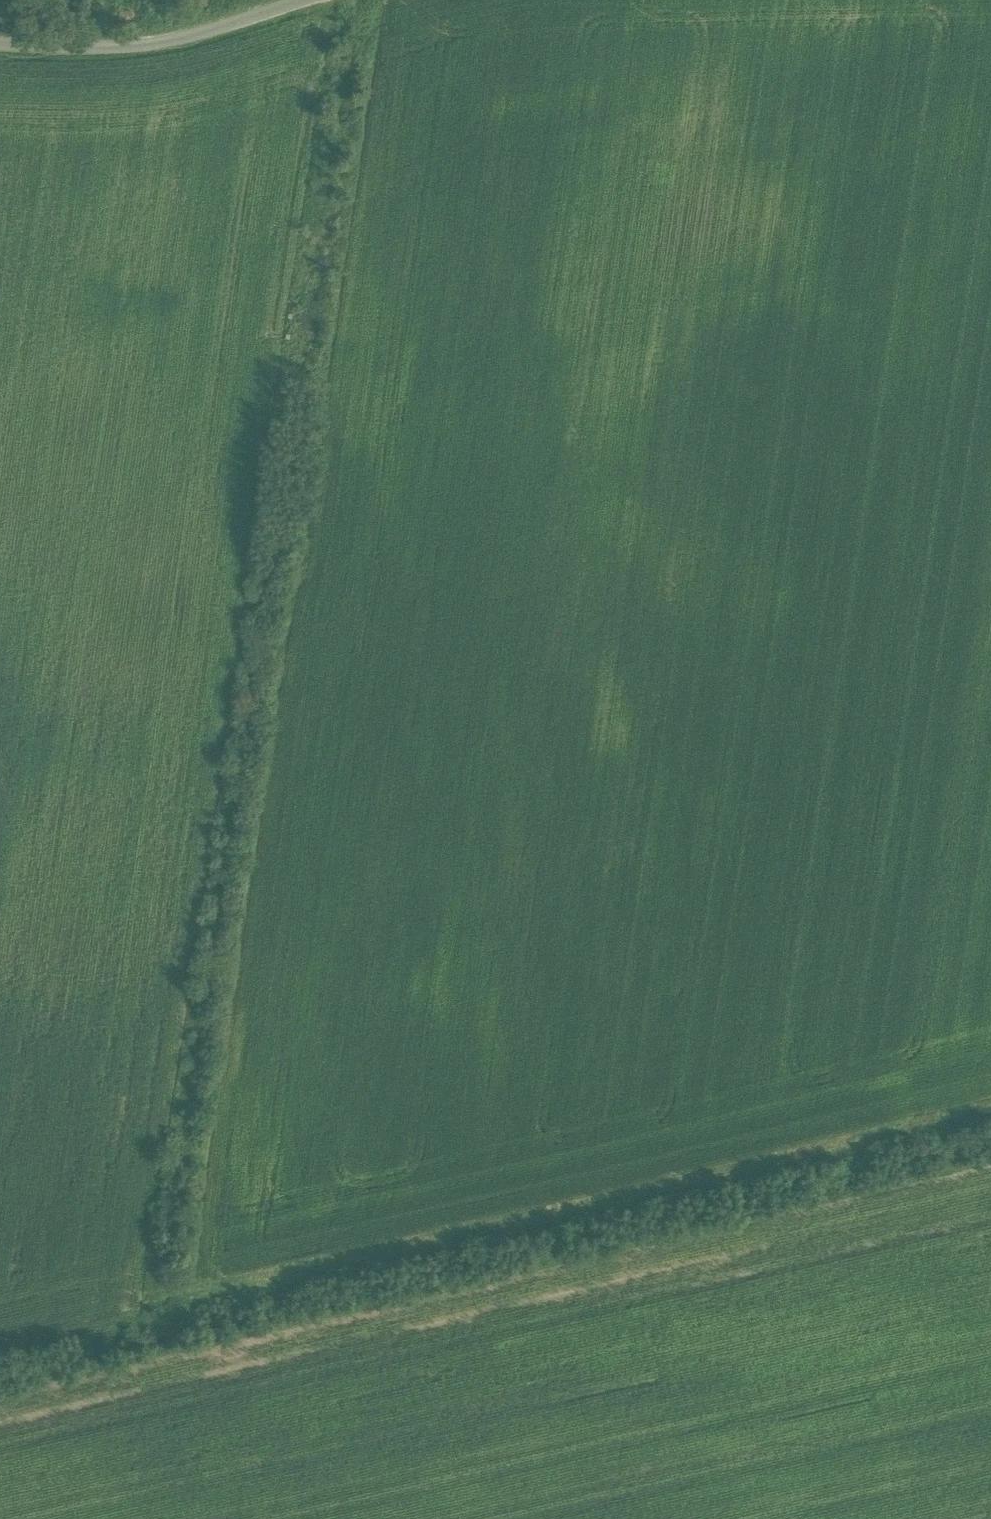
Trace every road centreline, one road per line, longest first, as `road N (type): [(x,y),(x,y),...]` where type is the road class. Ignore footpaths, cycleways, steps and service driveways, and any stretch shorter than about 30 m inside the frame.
road 1 (unclassified): [(311,0),(204,36),(119,50),(0,47)]

